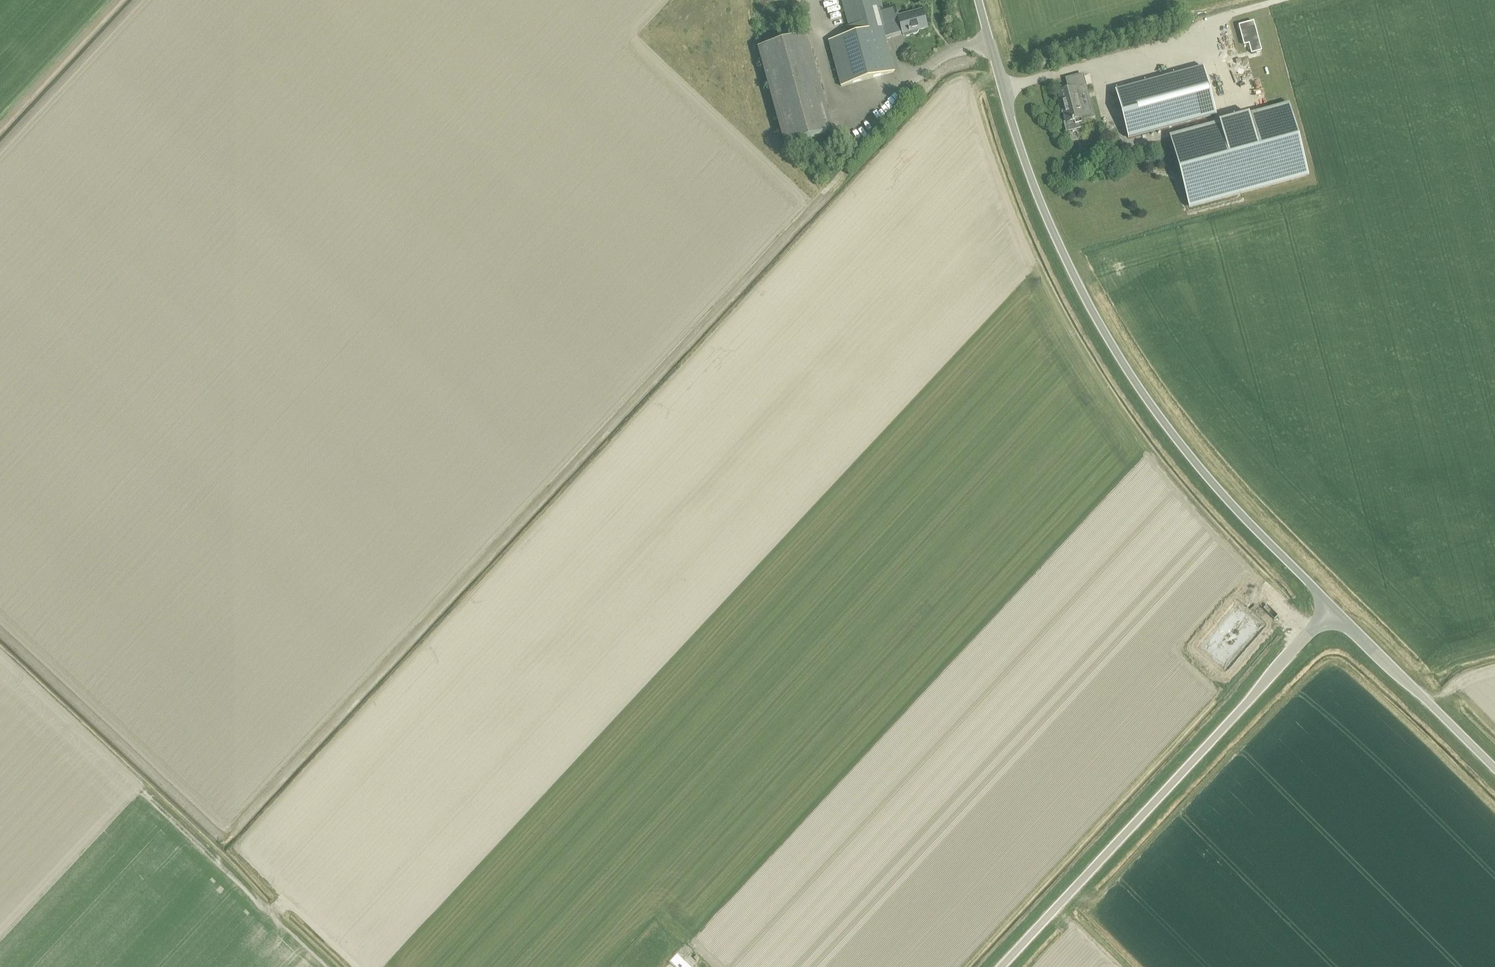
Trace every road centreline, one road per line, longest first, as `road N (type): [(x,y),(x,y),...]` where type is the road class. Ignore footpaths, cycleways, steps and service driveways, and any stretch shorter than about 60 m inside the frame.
road 1 (tertiary): [(1333,611),(1193,462),(1143,396),(1042,209),(977,0)]
road 2 (unclassified): [(1000,966),(1333,611)]
road 3 (tertiary): [(1494,771),(1333,611)]

